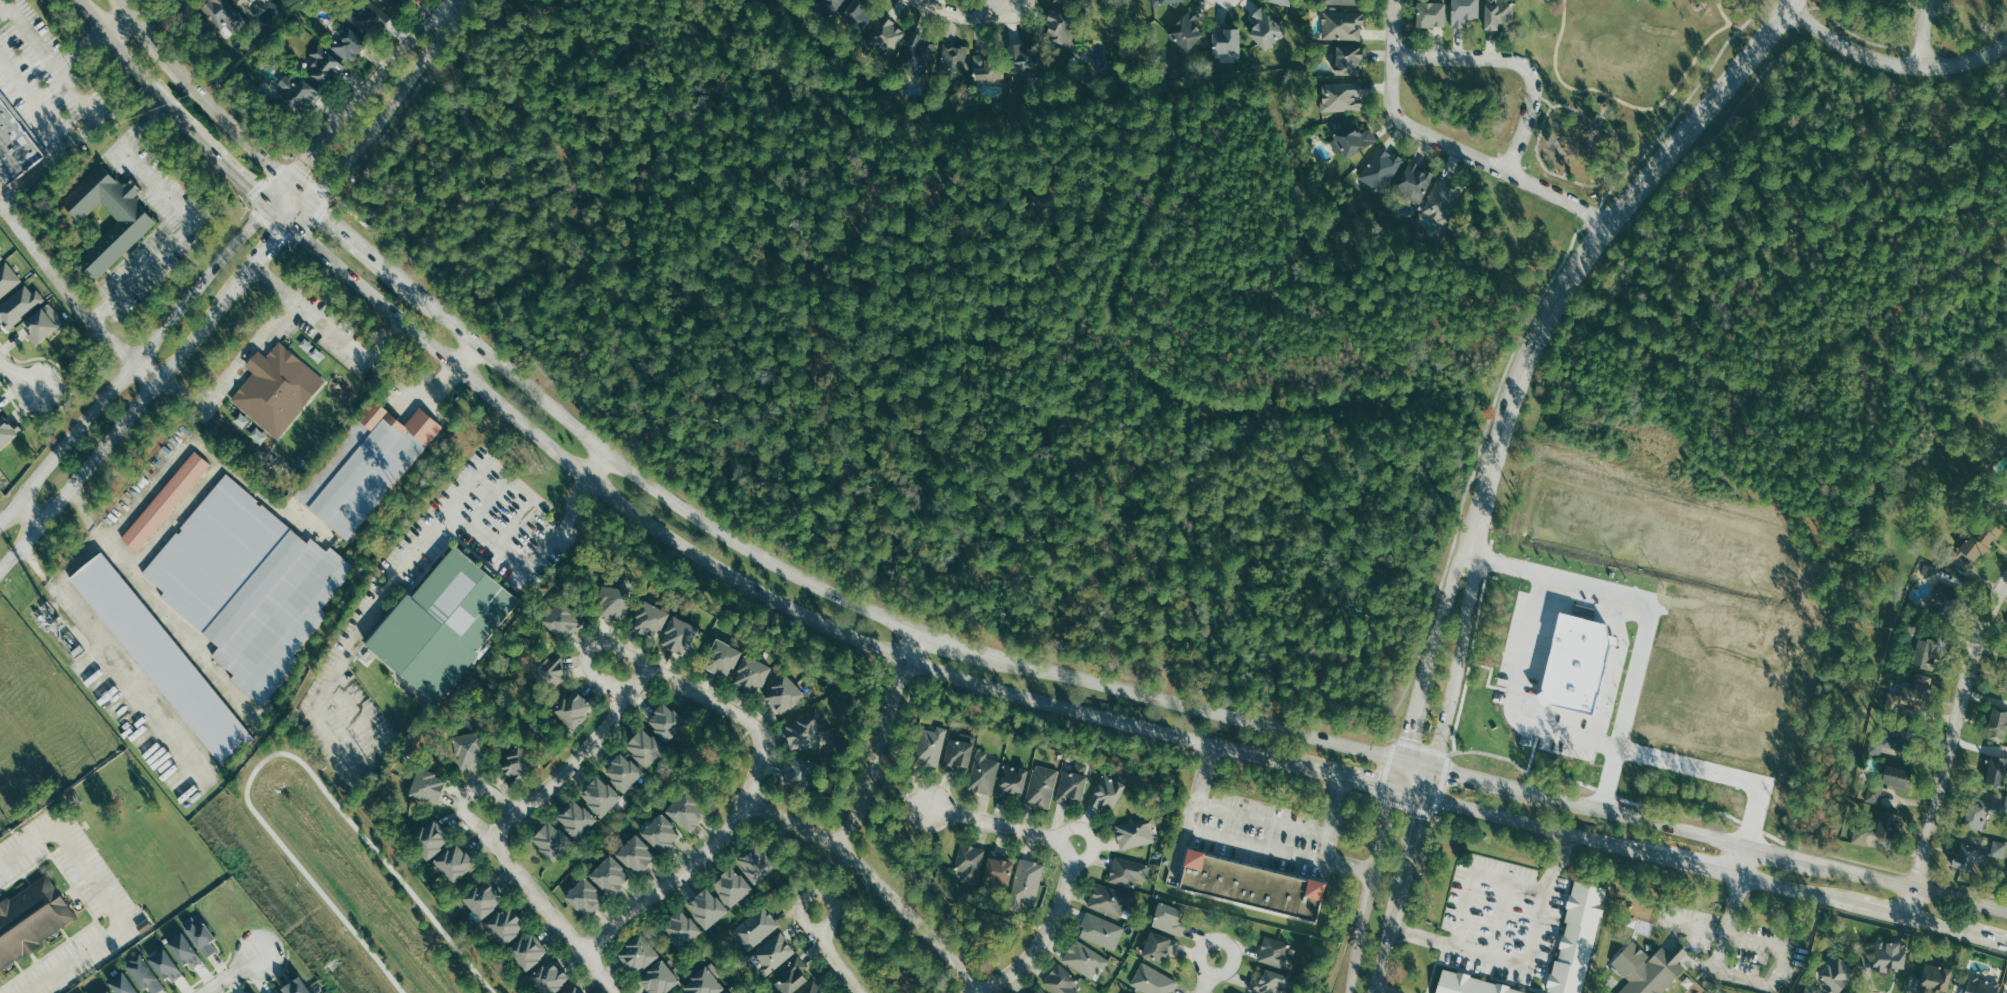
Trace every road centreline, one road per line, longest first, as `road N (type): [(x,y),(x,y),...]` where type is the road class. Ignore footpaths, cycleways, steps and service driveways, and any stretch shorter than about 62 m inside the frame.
road 1 (secondary): [(287,222),(588,477),(730,576),(905,659),(1273,759)]
road 2 (tertiary): [(1794,0),(1549,304),(1513,380),(1475,520)]
road 3 (secondary): [(917,631),(794,575),(690,514),(436,312)]
road 4 (secondary): [(1423,796),(1834,900)]
road 5 (secondary): [(1397,758),(995,656)]
road 6 (tertiary): [(267,204),(0,516)]
road 7 (residential): [(2006,581),(1977,643),(1905,918)]
road 8 (tertiary): [(0,567),(221,301)]
road 9 (residential): [(519,811),(480,781),(464,793),(463,821),(490,839),(628,992)]
road 10 (residential): [(746,799),(841,845),(939,935),(978,992)]
road 11 (residential): [(626,695),(584,666),(600,639),(645,671),(749,719),(760,750)]
road 12 (residential): [(760,750),(746,799),(713,846),(585,952)]
road 13 (tertiary): [(1431,767),(1471,579),(1475,520)]
road 14 (tertiary): [(306,200),(398,92),(452,0)]
road 15 (secondary): [(286,181),(190,86),(121,0)]
road 16 (residential): [(1506,171),(1533,97),(1523,66),(1393,56)]
road 17 (residential): [(1395,0),(1390,91),(1400,121),(1506,171)]
road 18 (tertiary): [(1788,9),(1868,61),(1953,70),(2006,45)]
road 19 (residential): [(645,671),(575,760),(490,839)]
road 20 (residential): [(917,631),(841,845)]
road 21 (secondary): [(1746,847),(1534,794)]
road 22 (secondary): [(436,312),(286,181)]
road 23 (secondary): [(148,85),(287,222)]
road 24 (residential): [(1075,839),(1037,949),(980,992)]
road 25 (secondary): [(2006,912),(1827,866)]
road 26 (secondary): [(1273,759),(1423,796)]
road 27 (tertiary): [(1475,520),(1424,664)]
road 28 (residential): [(926,806),(1075,839)]
road 29 (tertiary): [(1394,908),(1431,767)]
road 30 (secondary): [(1534,794),(1397,758)]
road 31 (tertiary): [(450,0),(354,103)]
road 32 (tertiary): [(354,103),(267,204)]
road 33 (tertiary): [(221,301),(306,200)]
road 34 (tertiary): [(1424,664),(1390,788)]

